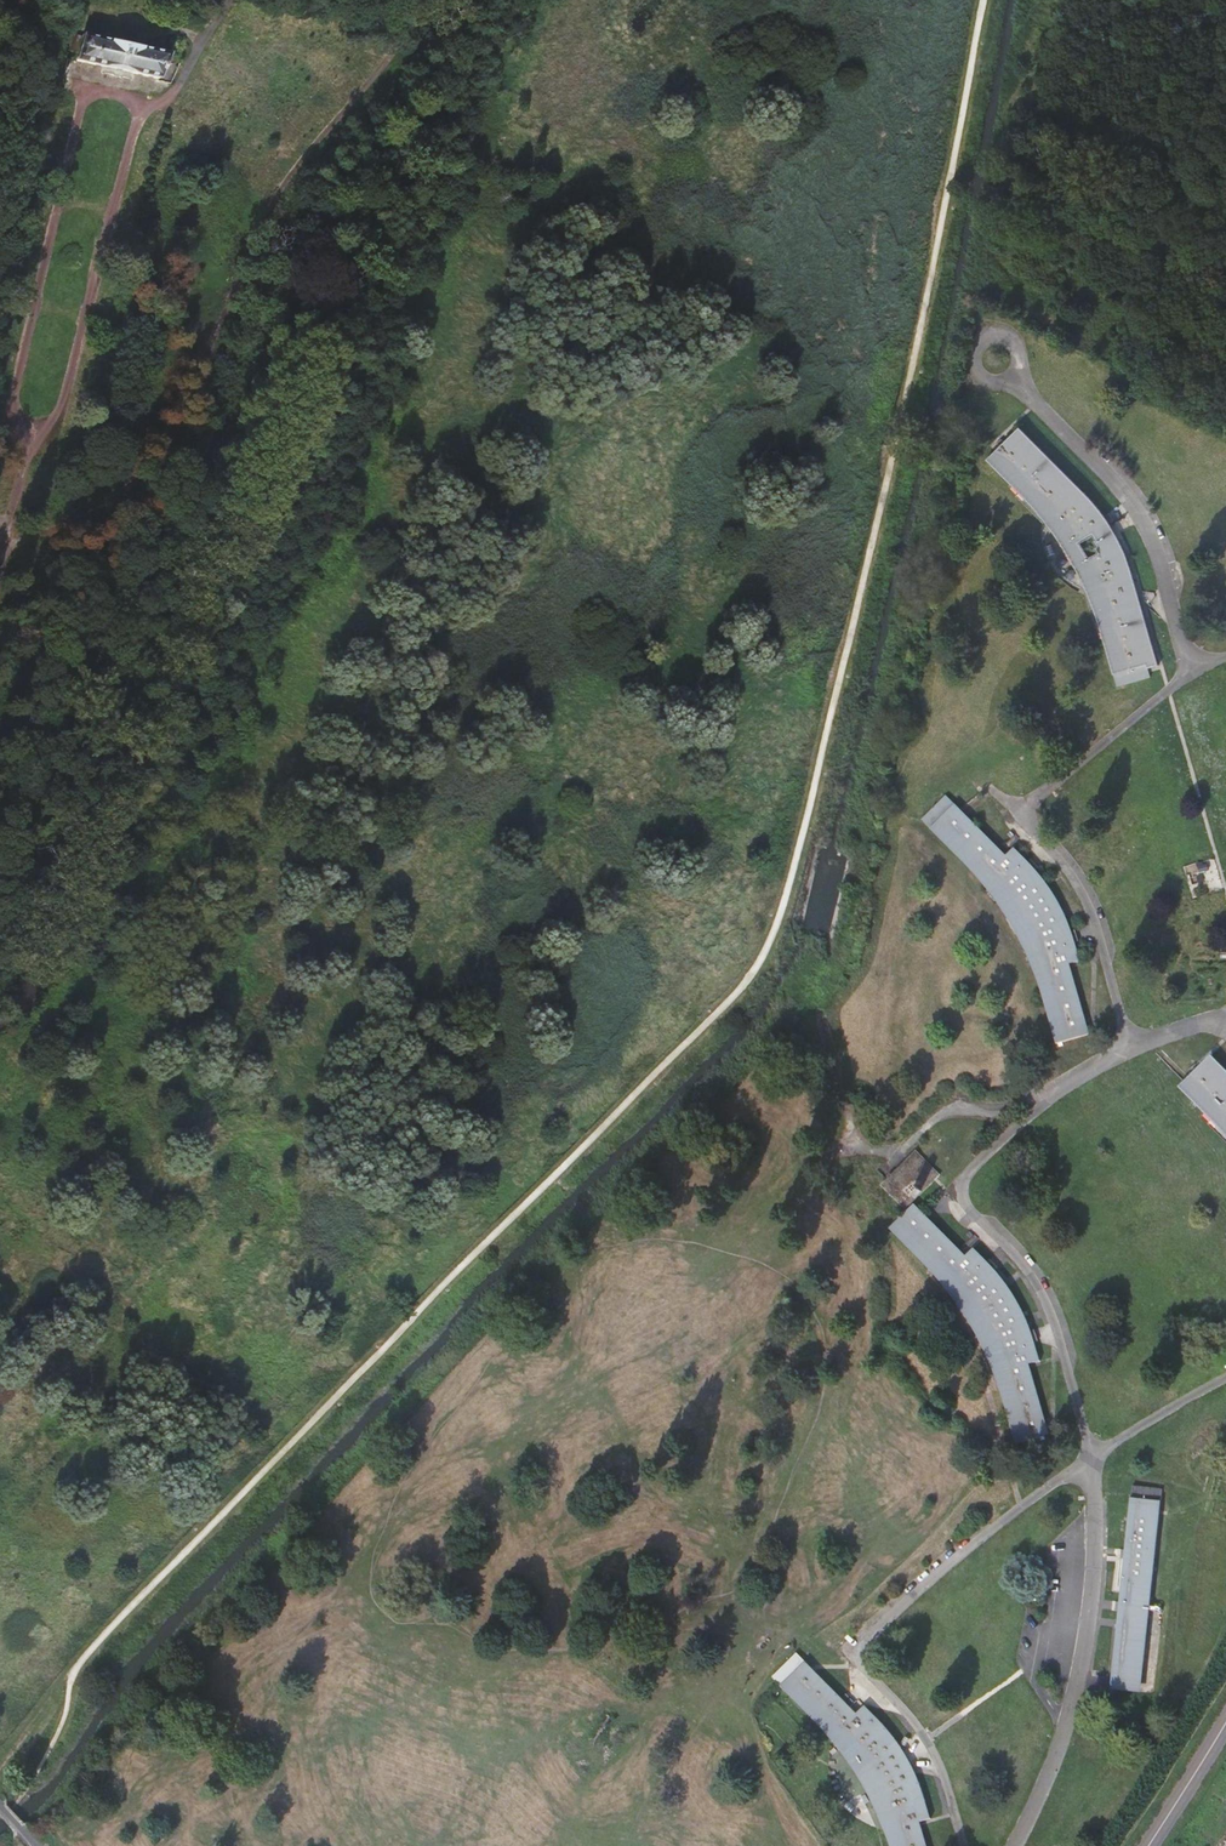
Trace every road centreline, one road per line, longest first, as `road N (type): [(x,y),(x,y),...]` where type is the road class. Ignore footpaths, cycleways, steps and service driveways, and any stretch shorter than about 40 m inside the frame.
road 1 (track): [(982,0),(928,301),(832,733),(791,900),(762,962),(727,1011),(72,1672)]
road 2 (track): [(0,293),(45,68)]
road 3 (secondary): [(1225,1715),(1145,1845)]

